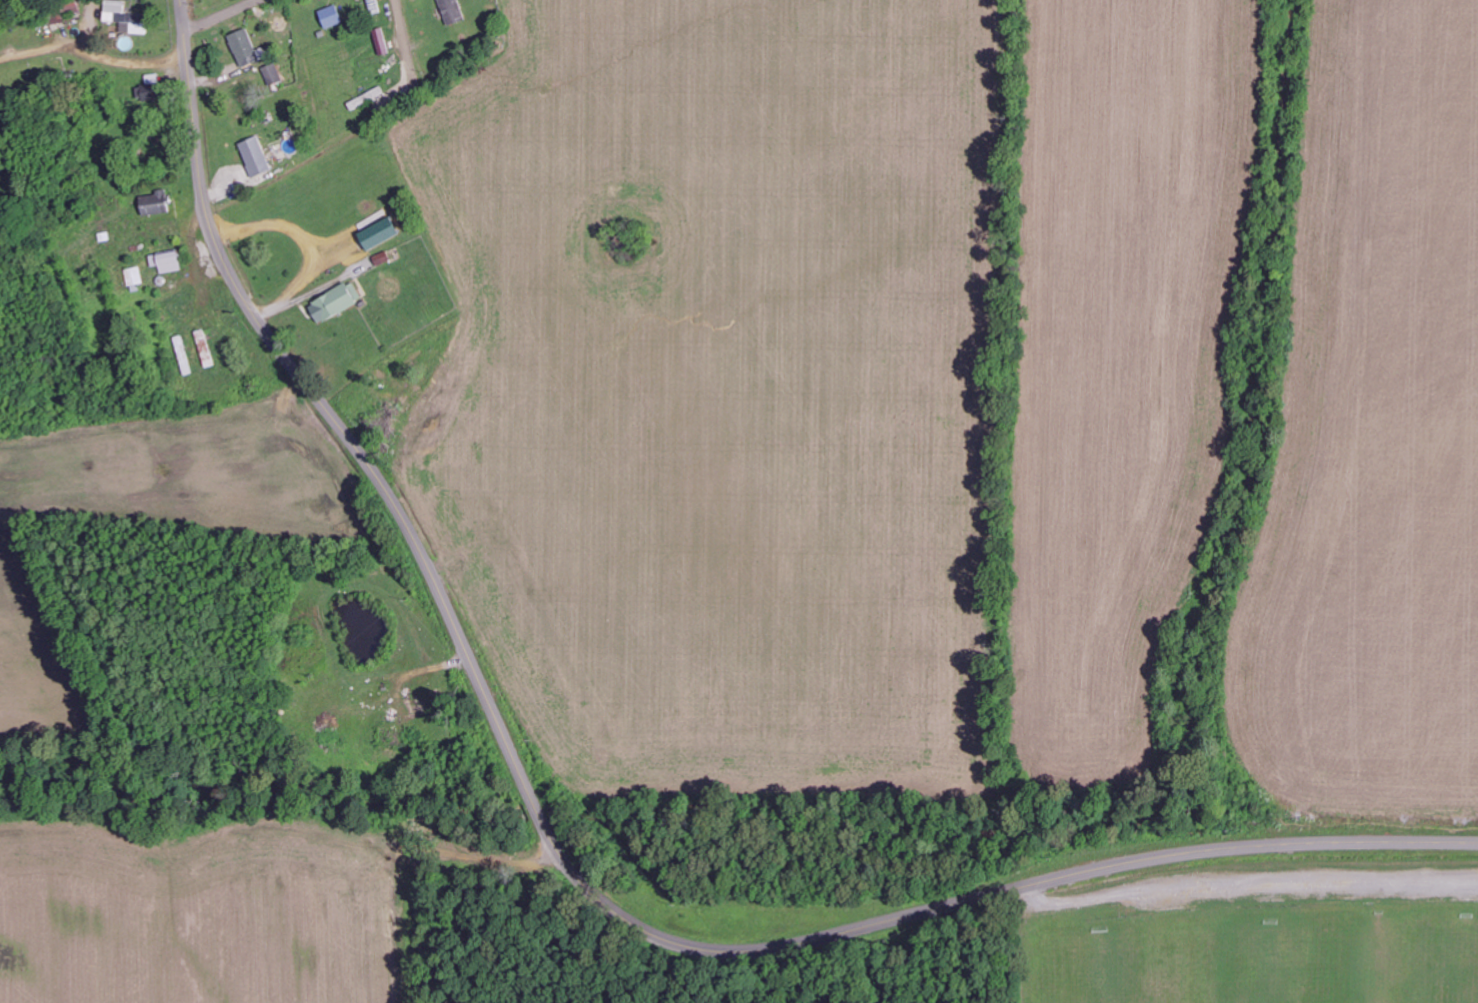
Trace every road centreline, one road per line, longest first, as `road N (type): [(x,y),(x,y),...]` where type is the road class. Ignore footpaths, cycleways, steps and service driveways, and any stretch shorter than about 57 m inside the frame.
road 1 (tertiary): [(1477,844),(1336,842),(1141,863),(772,951),(705,951),(631,922),(568,860),(380,479),(260,322),(223,255),(202,182),(181,0)]
road 2 (residential): [(185,33),(0,125)]

